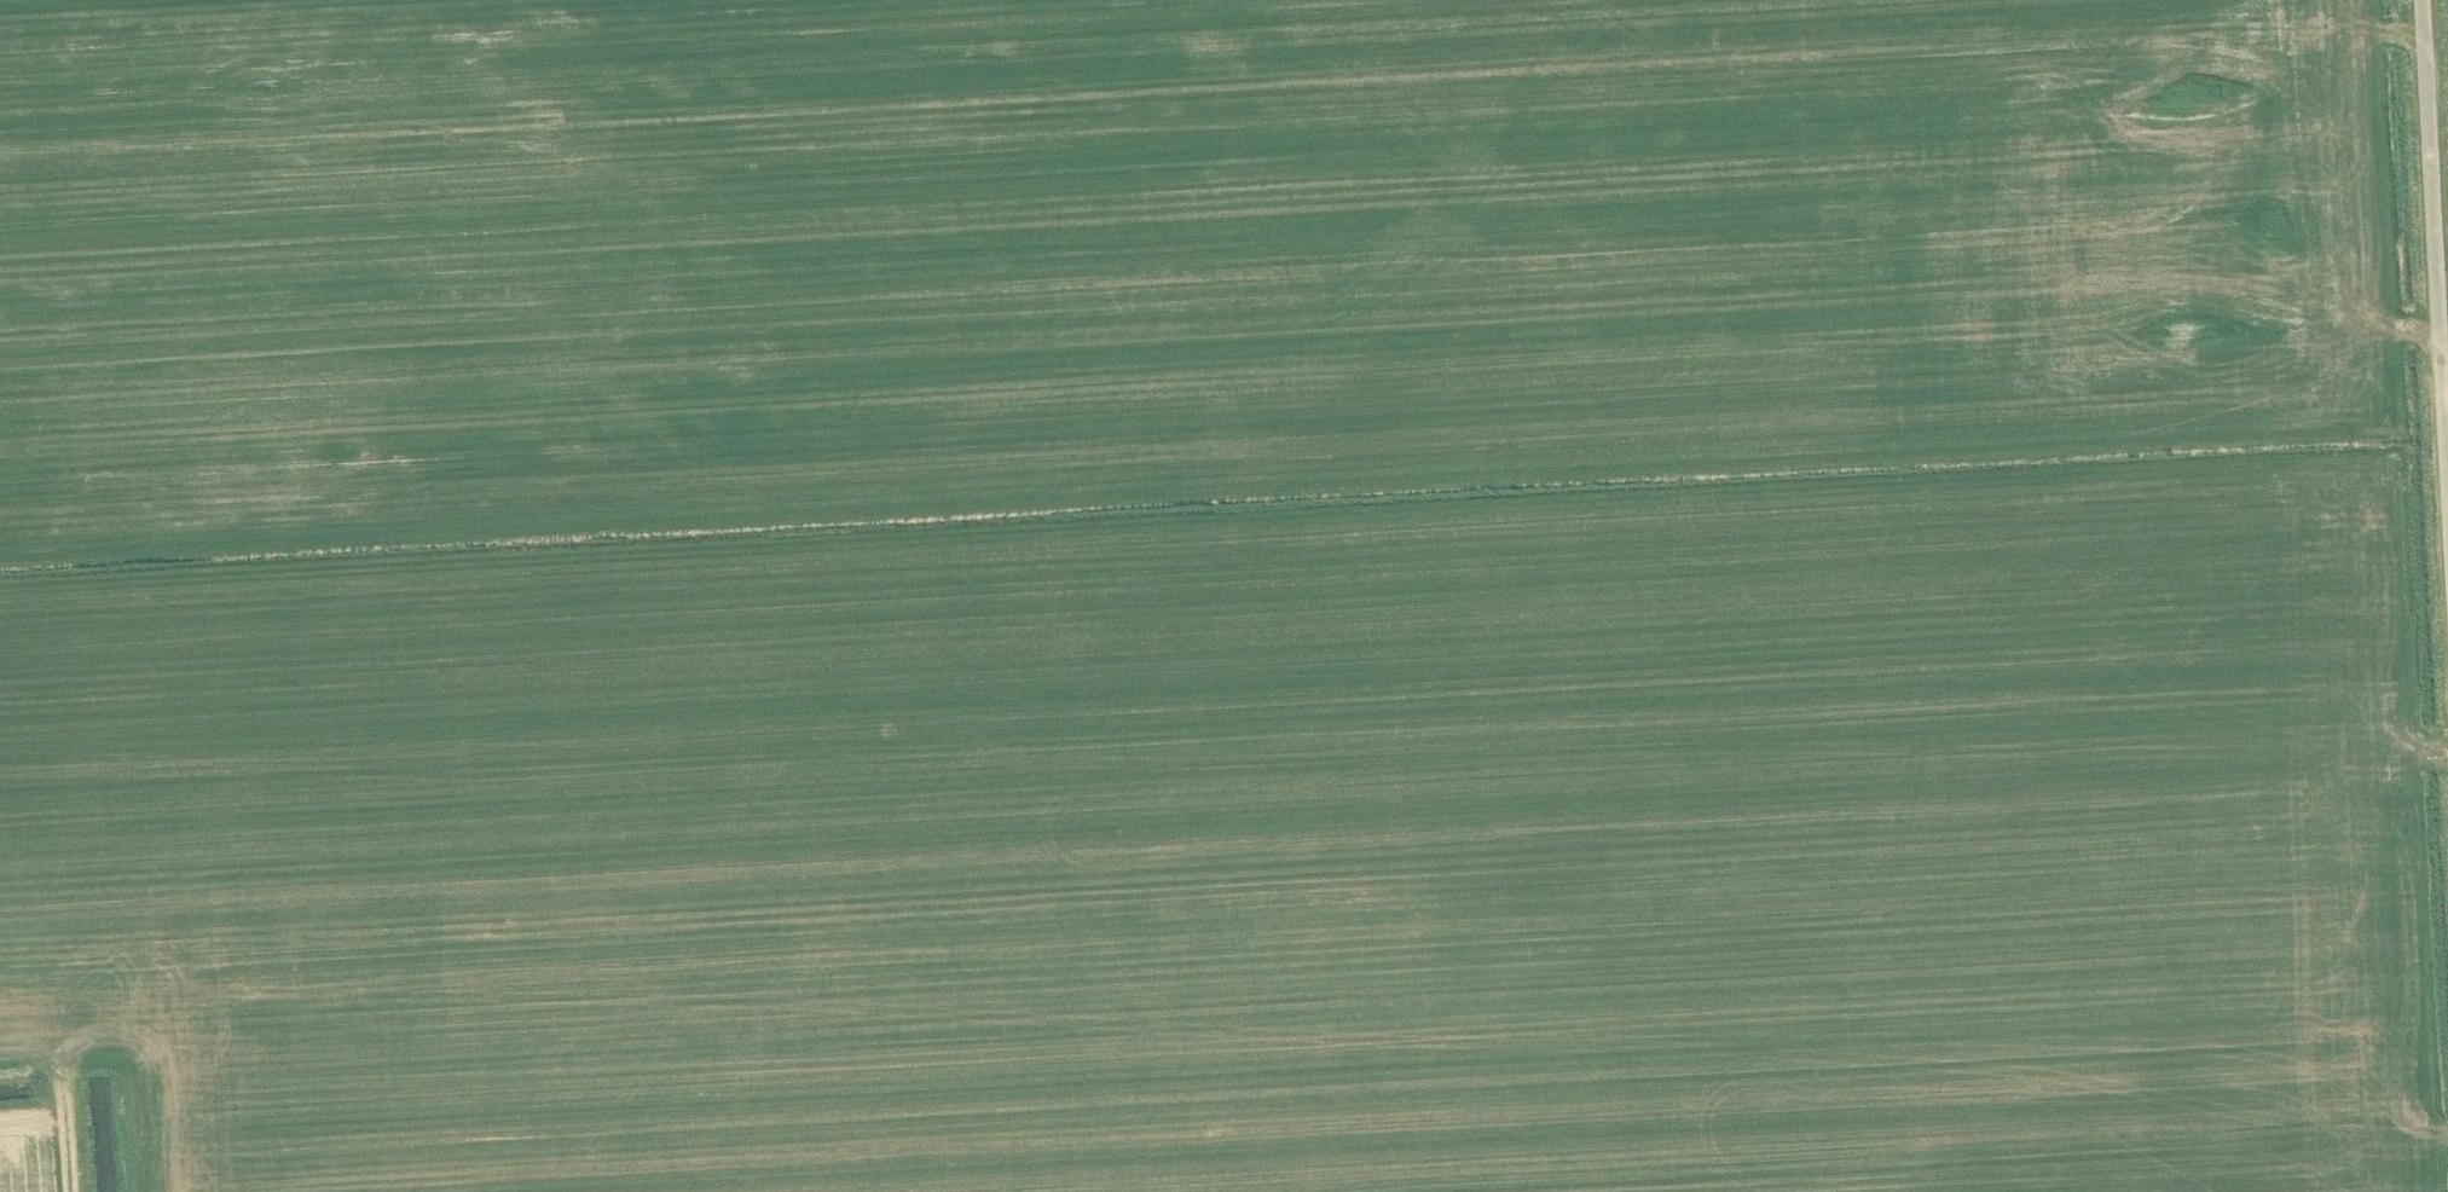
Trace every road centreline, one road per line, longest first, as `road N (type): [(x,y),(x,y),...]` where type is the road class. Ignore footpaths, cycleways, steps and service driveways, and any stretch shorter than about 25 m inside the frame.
road 1 (unclassified): [(2447,383),(2425,0)]

